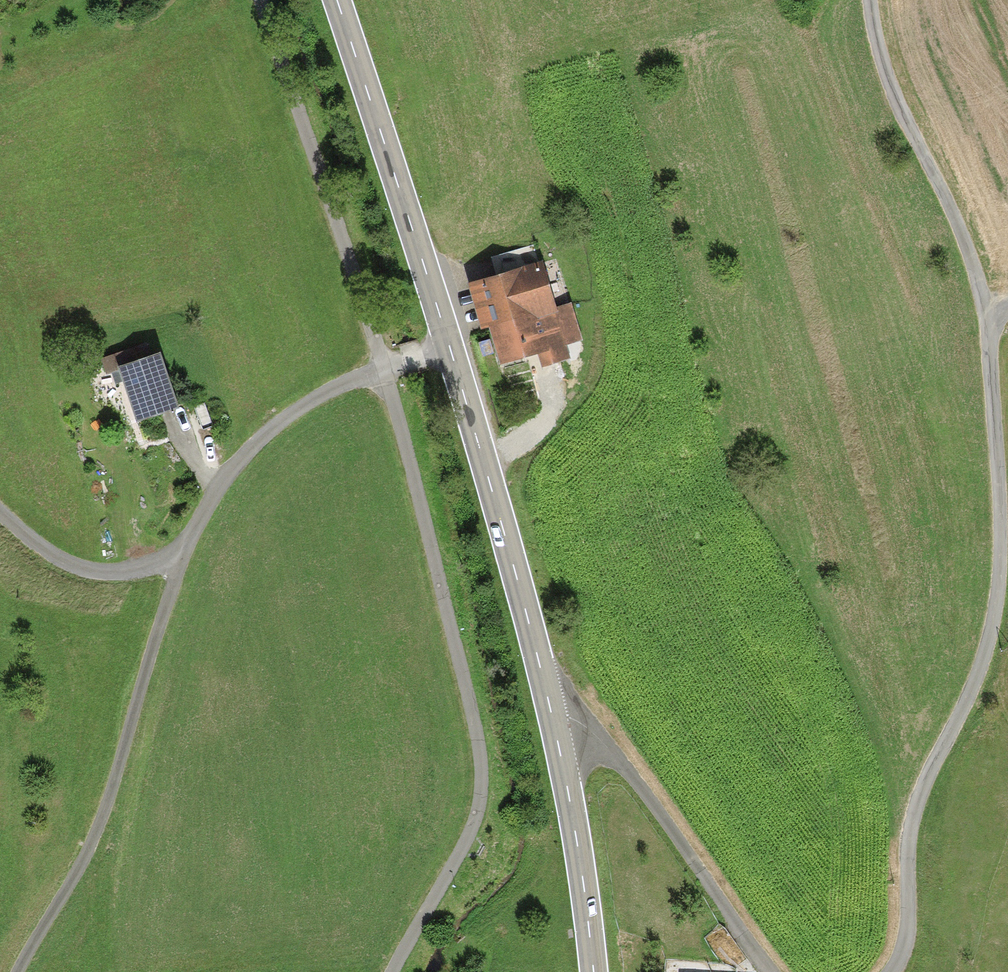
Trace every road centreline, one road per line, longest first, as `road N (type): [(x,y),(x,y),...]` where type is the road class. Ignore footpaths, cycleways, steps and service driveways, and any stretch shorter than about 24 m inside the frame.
road 1 (track): [(387,971),(465,839),(476,798),(471,703),(383,370),(256,0)]
road 2 (track): [(13,971),(87,847),(171,561),(233,462),(308,399),(451,352)]
road 3 (secondary): [(337,0),(451,352),(555,728)]
road 4 (track): [(889,971),(910,810),(931,756),(970,708),(983,649),(1000,502),(983,319),(1007,302)]
road 5 (track): [(862,0),(883,83),(933,182),(983,319)]
road 6 (residential): [(555,728),(603,750),(762,971)]
road 7 (secondary): [(555,728),(593,971)]
road 8 (track): [(0,517),(63,568),(109,577),(171,561)]

